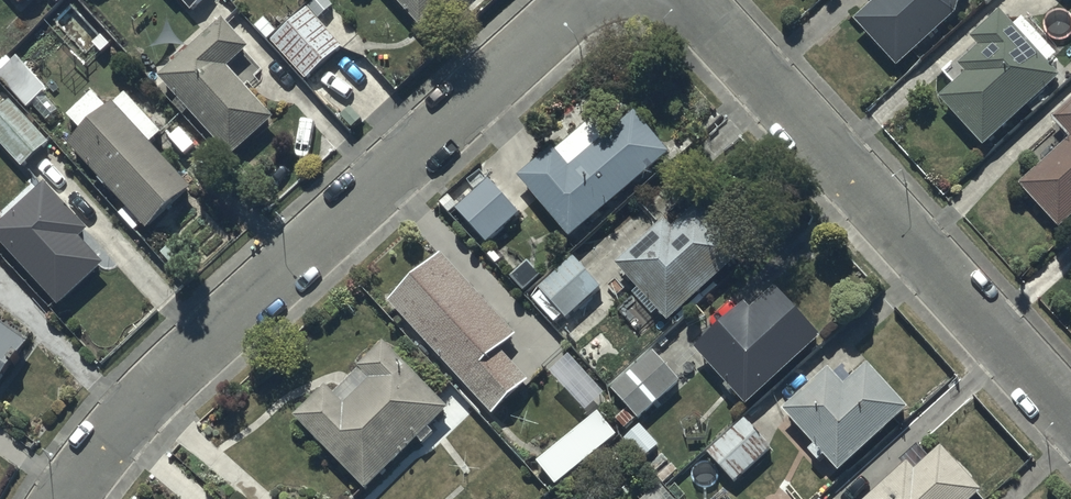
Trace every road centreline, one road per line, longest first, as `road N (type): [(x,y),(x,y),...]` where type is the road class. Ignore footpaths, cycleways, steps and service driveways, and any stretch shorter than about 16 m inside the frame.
road 1 (residential): [(65,498),(574,0)]
road 2 (residential): [(1070,406),(697,0)]

